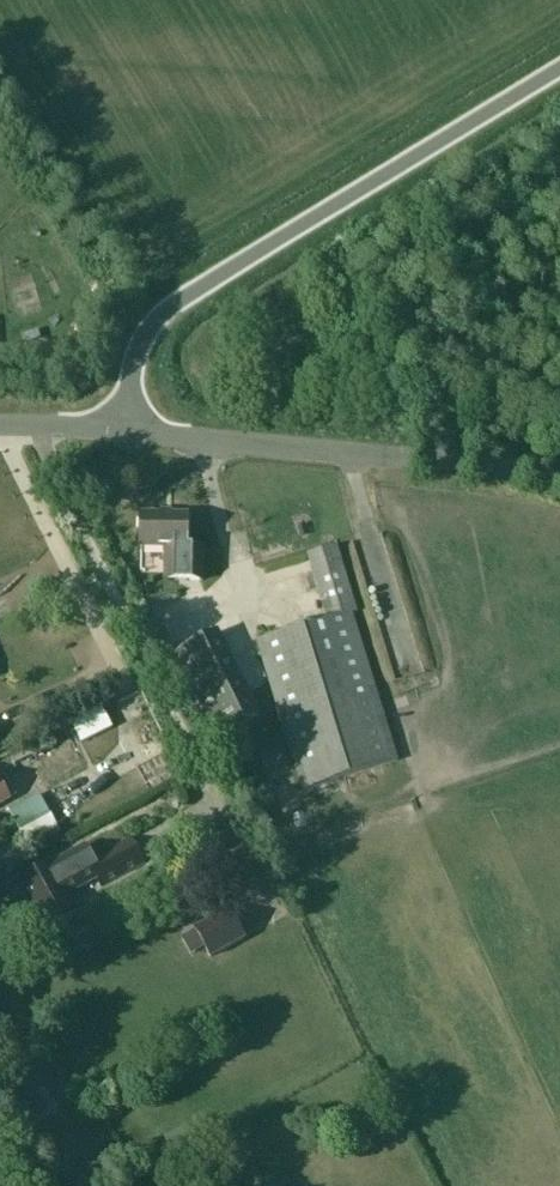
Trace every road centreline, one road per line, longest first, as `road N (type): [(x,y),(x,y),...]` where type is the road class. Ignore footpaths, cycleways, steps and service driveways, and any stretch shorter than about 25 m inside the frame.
road 1 (unclassified): [(122,431),(140,348),(156,321),(559,70)]
road 2 (unclassified): [(559,483),(445,462),(122,431)]
road 3 (unclassified): [(0,429),(122,431)]

